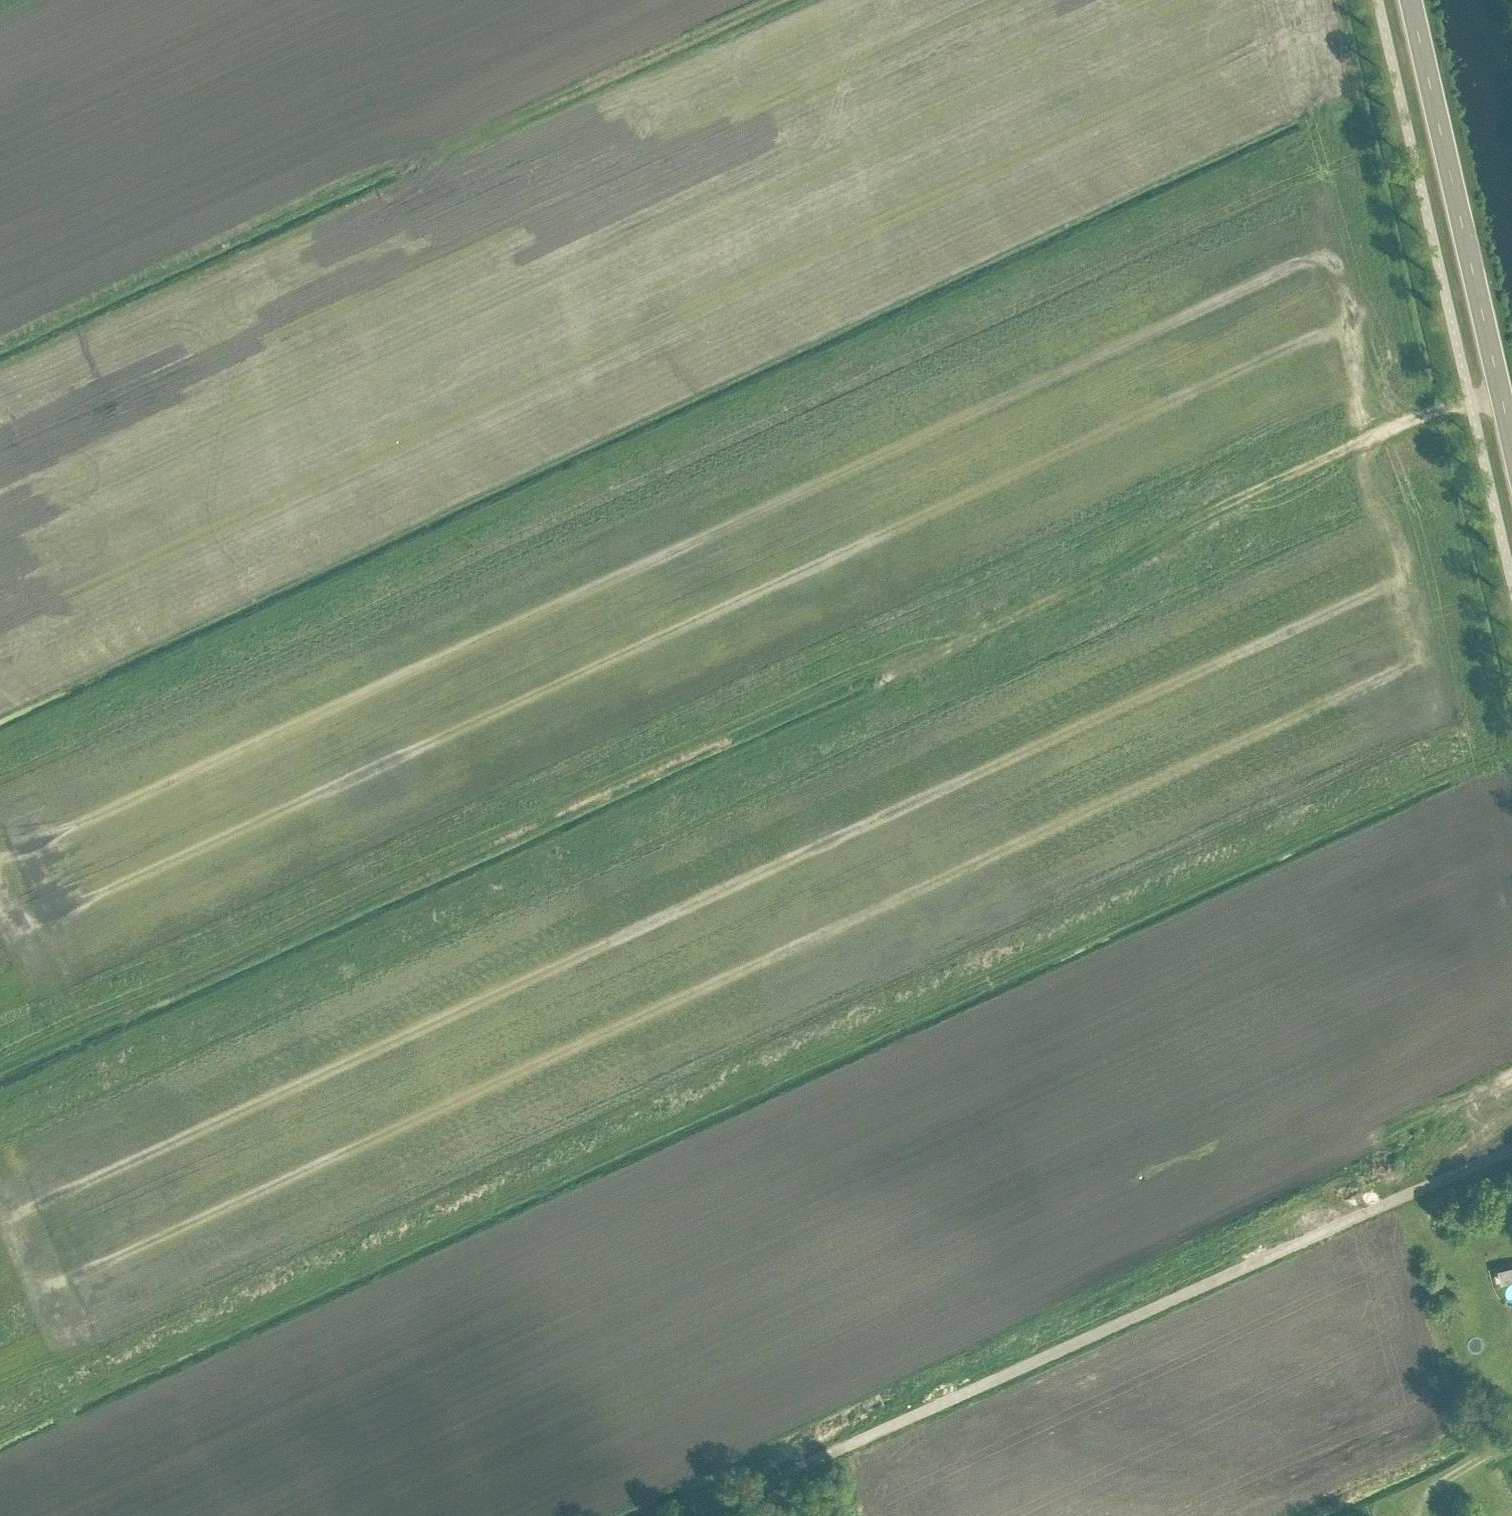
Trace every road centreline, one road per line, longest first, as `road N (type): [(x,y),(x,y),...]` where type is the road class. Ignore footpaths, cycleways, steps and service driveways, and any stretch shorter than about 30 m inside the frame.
road 1 (primary): [(1511,440),(1411,0)]
road 2 (track): [(1511,1441),(1431,1488),(1412,1514)]

